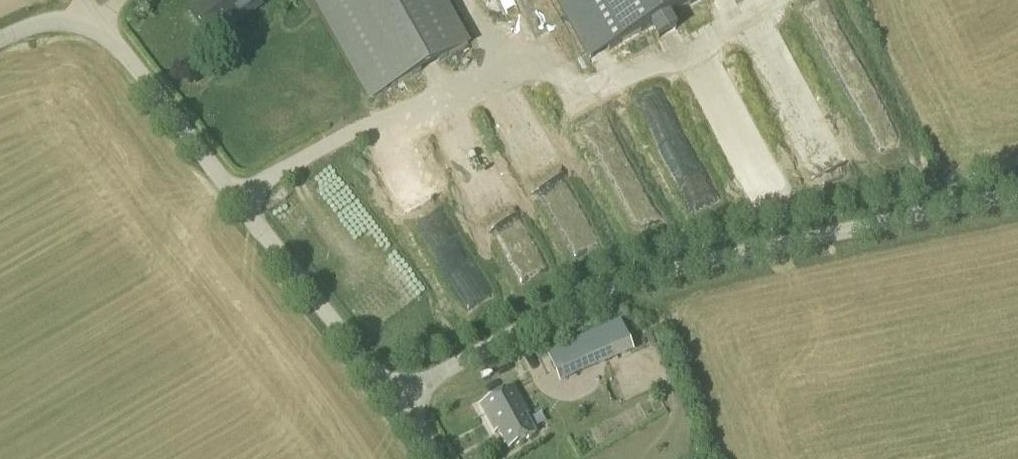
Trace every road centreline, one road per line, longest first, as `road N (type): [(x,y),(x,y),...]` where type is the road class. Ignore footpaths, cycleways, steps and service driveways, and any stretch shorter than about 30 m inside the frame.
road 1 (unclassified): [(394,398),(474,346),(603,293),(687,266),(1017,195)]
road 2 (unclassified): [(394,398),(94,14)]

